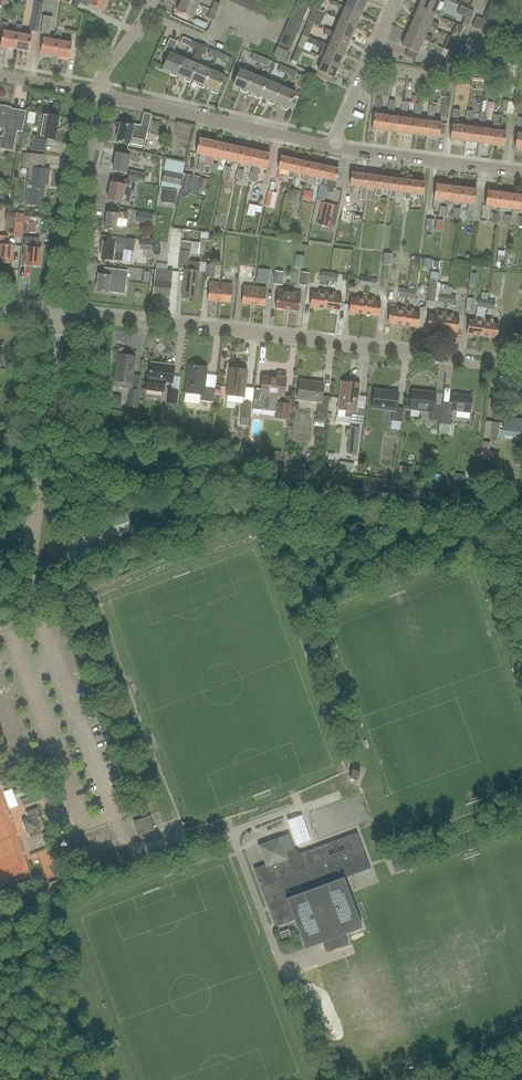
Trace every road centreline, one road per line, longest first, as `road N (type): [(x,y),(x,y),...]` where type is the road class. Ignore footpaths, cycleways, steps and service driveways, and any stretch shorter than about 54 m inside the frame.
road 1 (unclassified): [(231,834),(146,848),(124,842),(46,628),(28,574),(62,315)]
road 2 (unclassified): [(521,368),(62,315)]
road 3 (residential): [(332,148),(100,94)]
road 4 (residential): [(62,315),(100,94)]
road 5 (residential): [(521,172),(332,148)]
road 6 (residential): [(332,148),(395,0)]

